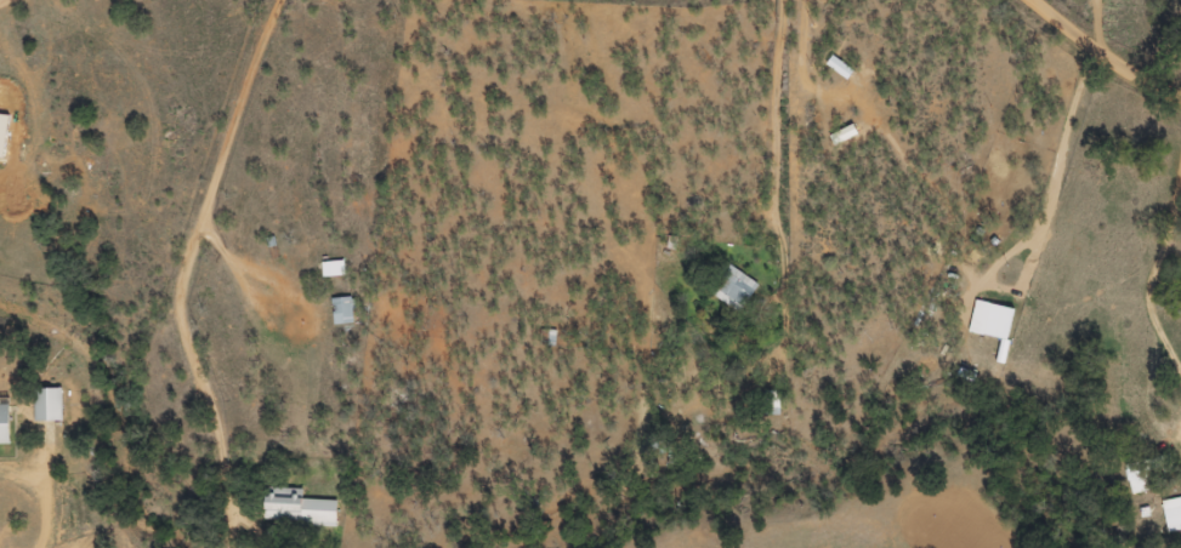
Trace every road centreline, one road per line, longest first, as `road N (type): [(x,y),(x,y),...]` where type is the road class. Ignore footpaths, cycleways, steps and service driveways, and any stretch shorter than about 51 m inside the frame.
road 1 (residential): [(998,0),(1129,135),(1180,159)]
road 2 (residential): [(0,1),(140,0)]

